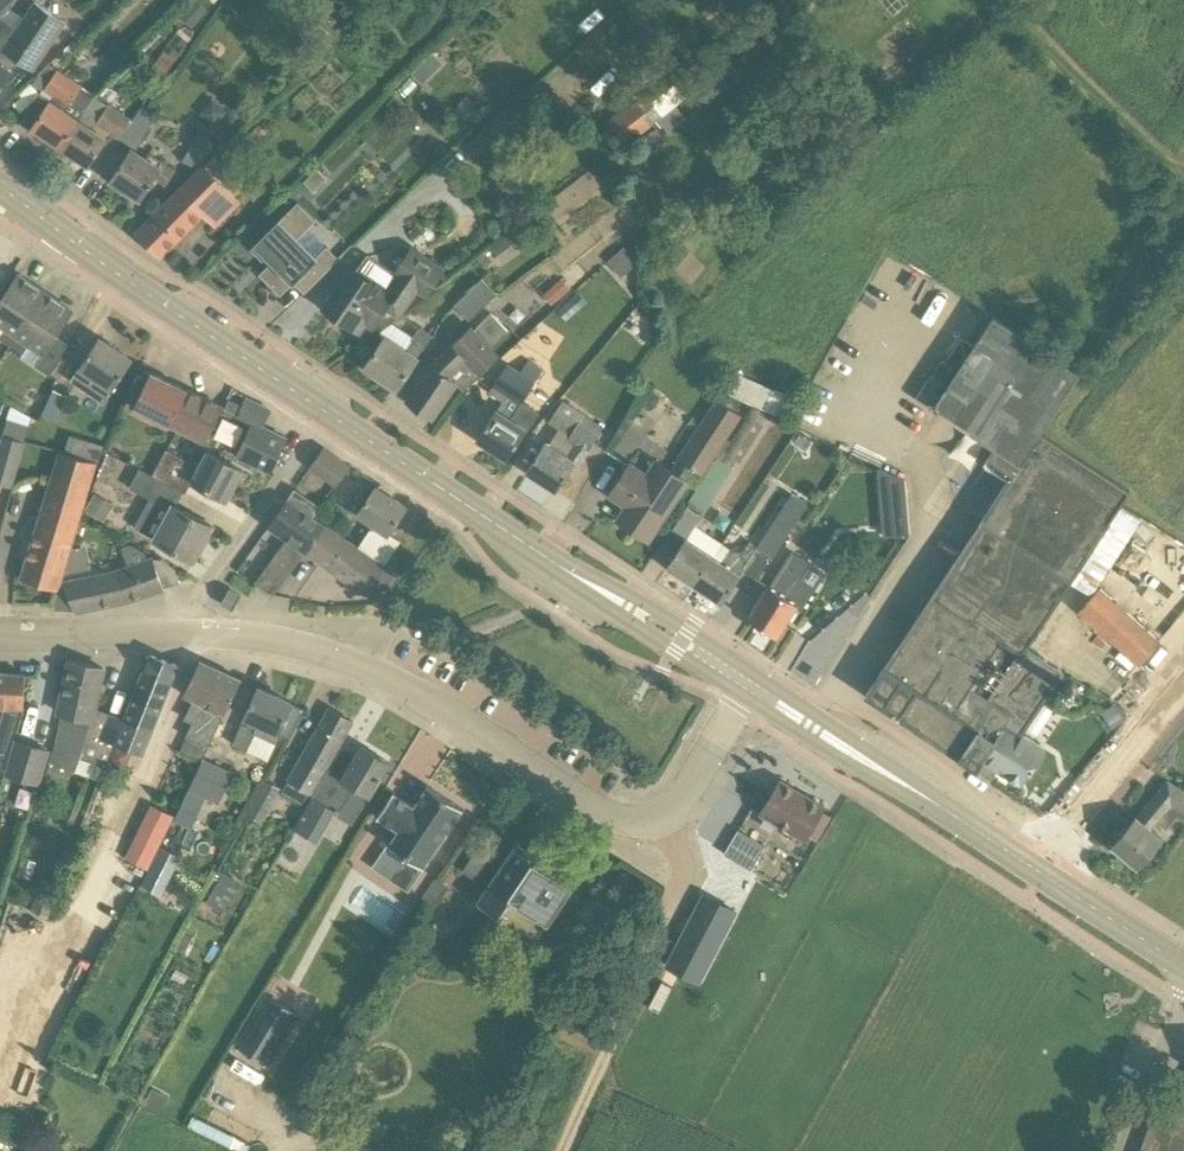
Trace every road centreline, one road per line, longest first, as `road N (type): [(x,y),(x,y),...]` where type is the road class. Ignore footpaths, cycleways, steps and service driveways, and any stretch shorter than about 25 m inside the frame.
road 1 (unclassified): [(753,687),(675,809),(662,819),(624,823),(409,687),(344,659),(183,634)]
road 2 (secondary): [(753,687),(328,415)]
road 3 (secondary): [(328,415),(0,187)]
road 4 (track): [(662,819),(678,854),(676,893),(562,1150)]
road 5 (secondary): [(1041,873),(753,687)]
road 6 (residential): [(183,634),(328,415)]
road 7 (unclassified): [(1041,873),(1183,690)]
road 8 (unclassified): [(183,634),(0,634)]
road 9 (secondary): [(1183,965),(1041,873)]
road 10 (track): [(1080,340),(1183,222)]
road 11 (tertiary): [(1123,1150),(1183,1024)]

